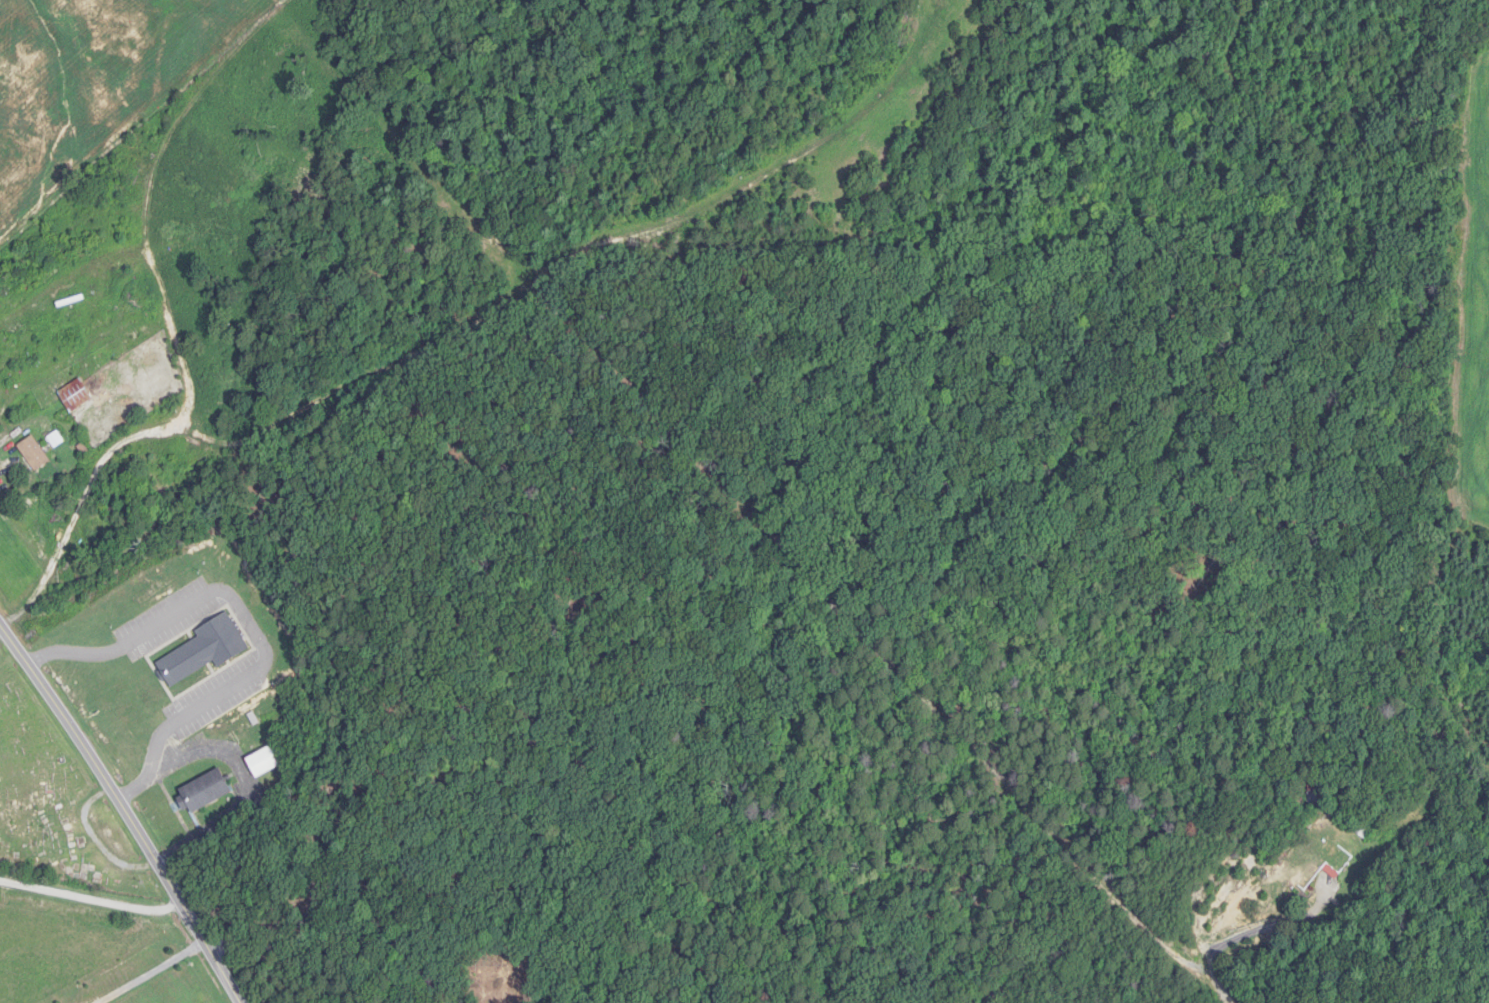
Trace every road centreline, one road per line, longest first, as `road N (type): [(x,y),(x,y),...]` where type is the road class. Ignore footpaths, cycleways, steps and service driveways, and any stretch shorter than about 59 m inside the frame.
road 1 (tertiary): [(244,1002),(69,717),(0,620)]

